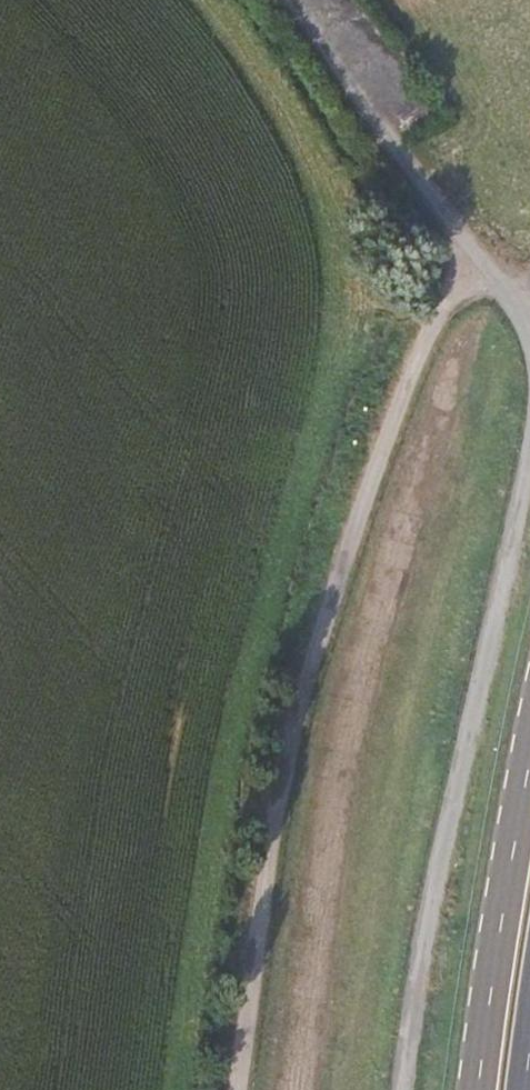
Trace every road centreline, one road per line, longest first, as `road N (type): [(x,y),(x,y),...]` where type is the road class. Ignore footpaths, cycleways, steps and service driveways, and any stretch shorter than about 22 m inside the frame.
road 1 (track): [(240,1089),(271,846),(339,578),(464,248)]
road 2 (unclassified): [(529,441),(433,897),(412,1089)]
road 3 (unclassified): [(297,0),(529,331)]
road 4 (trunk): [(529,763),(479,1089)]

